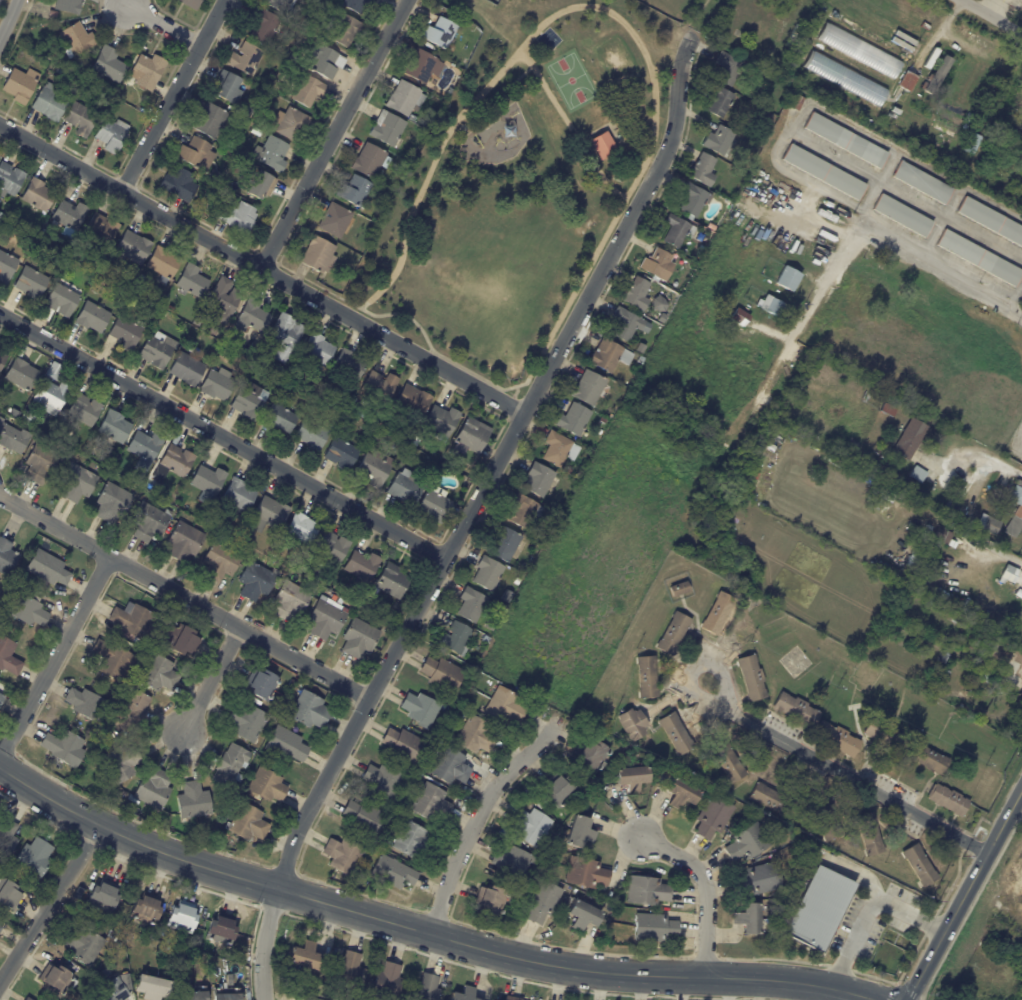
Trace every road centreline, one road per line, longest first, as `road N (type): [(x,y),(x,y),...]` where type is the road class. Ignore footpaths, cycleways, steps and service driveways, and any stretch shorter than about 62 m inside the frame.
road 1 (residential): [(693,33),(677,76),(671,140),(292,840),(266,932),(265,999)]
road 2 (tertiary): [(873,999),(789,982),(584,971),(488,951),(188,862),(98,825),(0,769)]
road 3 (residential): [(0,125),(524,413)]
road 4 (residential): [(0,315),(444,559)]
road 5 (residential): [(0,496),(368,699)]
road 6 (residential): [(706,678),(717,696),(995,843)]
road 7 (residential): [(406,0),(260,268)]
road 8 (residential): [(559,718),(489,791),(430,934)]
road 9 (tertiary): [(1021,795),(904,999)]
road 10 (residential): [(109,556),(0,754)]
road 11 (residential): [(224,0),(120,191)]
road 12 (residential): [(98,825),(0,980)]
road 13 (residential): [(639,840),(702,879),(704,978)]

